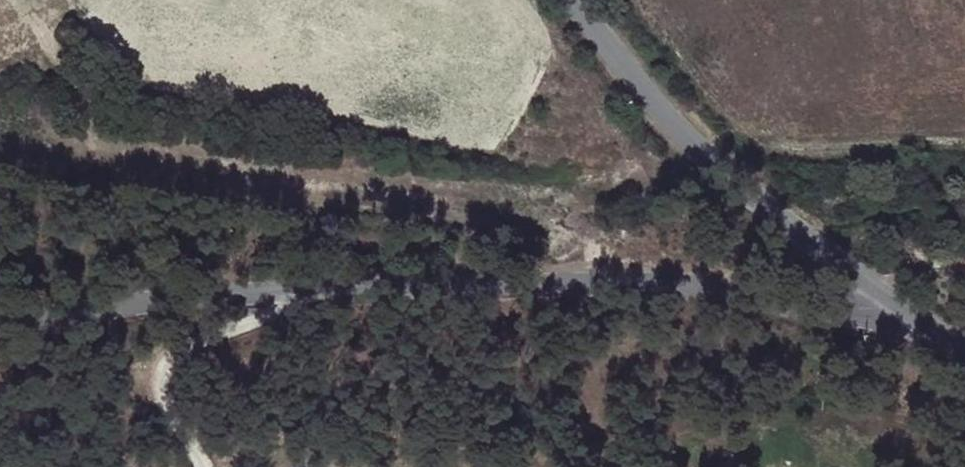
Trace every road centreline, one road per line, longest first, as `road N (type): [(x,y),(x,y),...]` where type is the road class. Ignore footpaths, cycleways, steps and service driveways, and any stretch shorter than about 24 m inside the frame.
road 1 (unclassified): [(895,310),(677,283),(285,286)]
road 2 (unclassified): [(895,310),(707,156),(577,0)]
road 3 (unclassified): [(285,286),(218,288),(0,324)]
road 4 (residential): [(285,286),(270,311),(186,348),(168,365),(163,388),(170,413),(203,466)]

